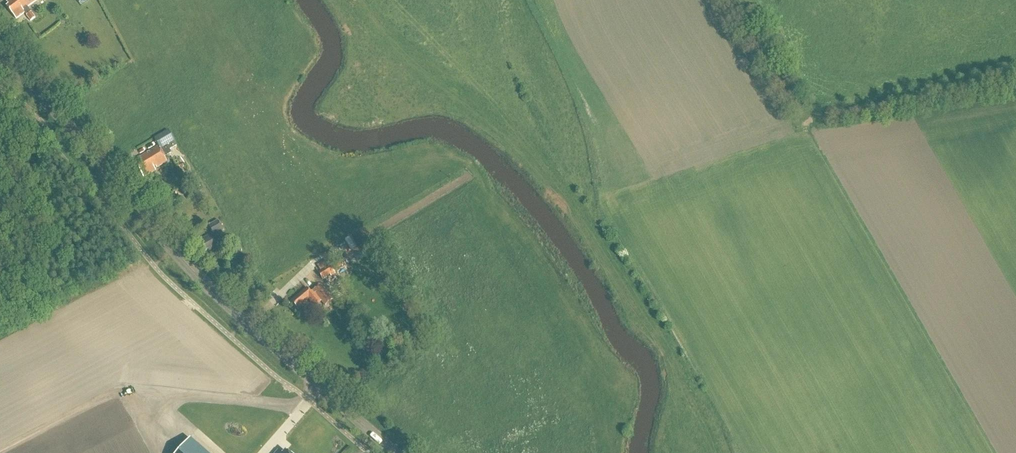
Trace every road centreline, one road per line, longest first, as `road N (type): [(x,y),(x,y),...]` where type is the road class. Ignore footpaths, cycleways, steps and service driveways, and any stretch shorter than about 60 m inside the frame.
road 1 (secondary): [(388,452),(248,330),(0,62)]
road 2 (track): [(809,122),(1015,83)]
road 3 (track): [(723,0),(791,114),(809,122)]

